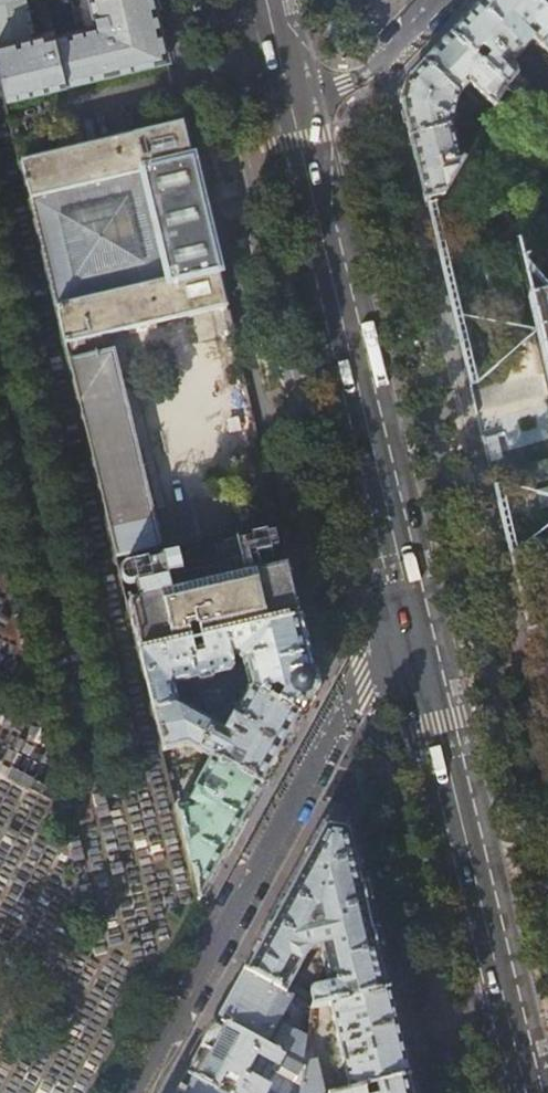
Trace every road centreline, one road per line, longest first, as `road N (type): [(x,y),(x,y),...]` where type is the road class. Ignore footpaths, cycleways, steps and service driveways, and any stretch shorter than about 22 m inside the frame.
road 1 (residential): [(140,1092),(406,603)]
road 2 (secondary): [(288,105),(406,603)]
road 3 (secondary): [(406,603),(523,1092)]
road 4 (residential): [(288,105),(369,73),(441,0)]

